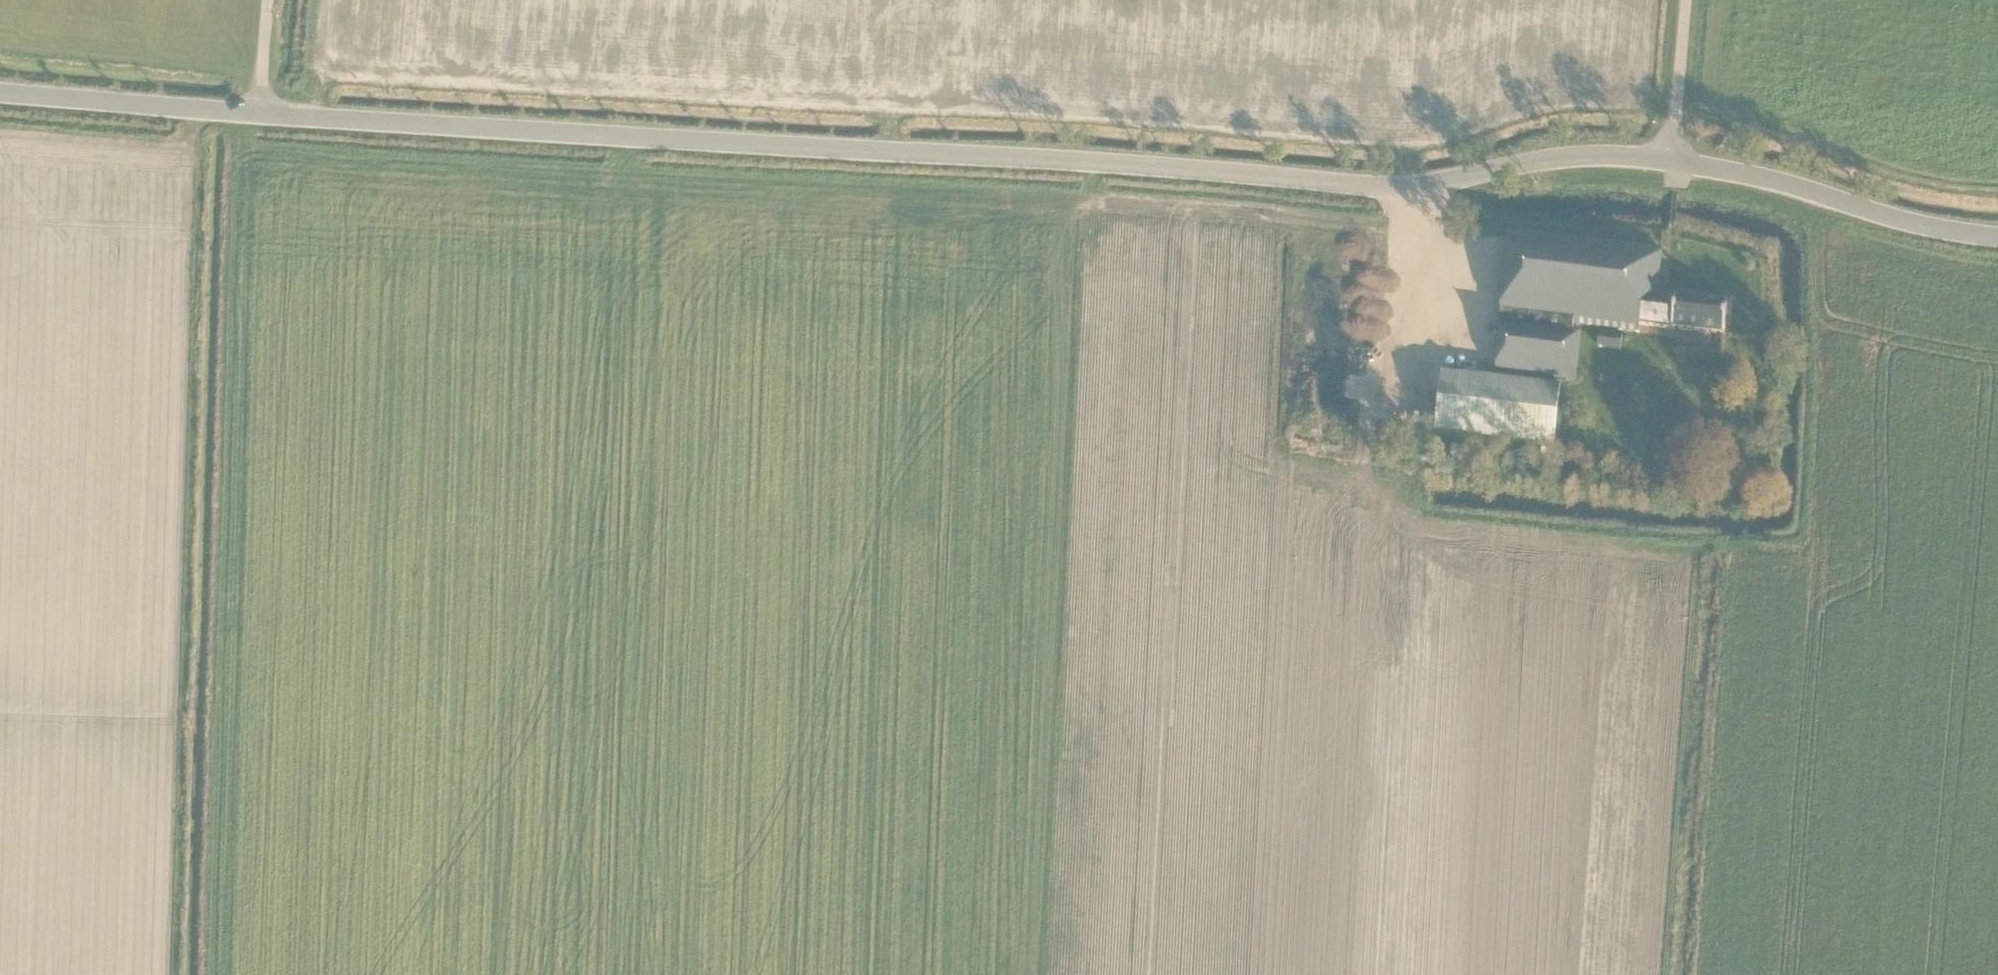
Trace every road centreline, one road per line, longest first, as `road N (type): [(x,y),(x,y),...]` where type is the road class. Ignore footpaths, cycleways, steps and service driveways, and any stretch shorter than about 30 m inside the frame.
road 1 (unclassified): [(0,91),(1381,183),(1463,177),(1566,155),(1671,157),(1793,184),(1918,225),(1997,237)]

